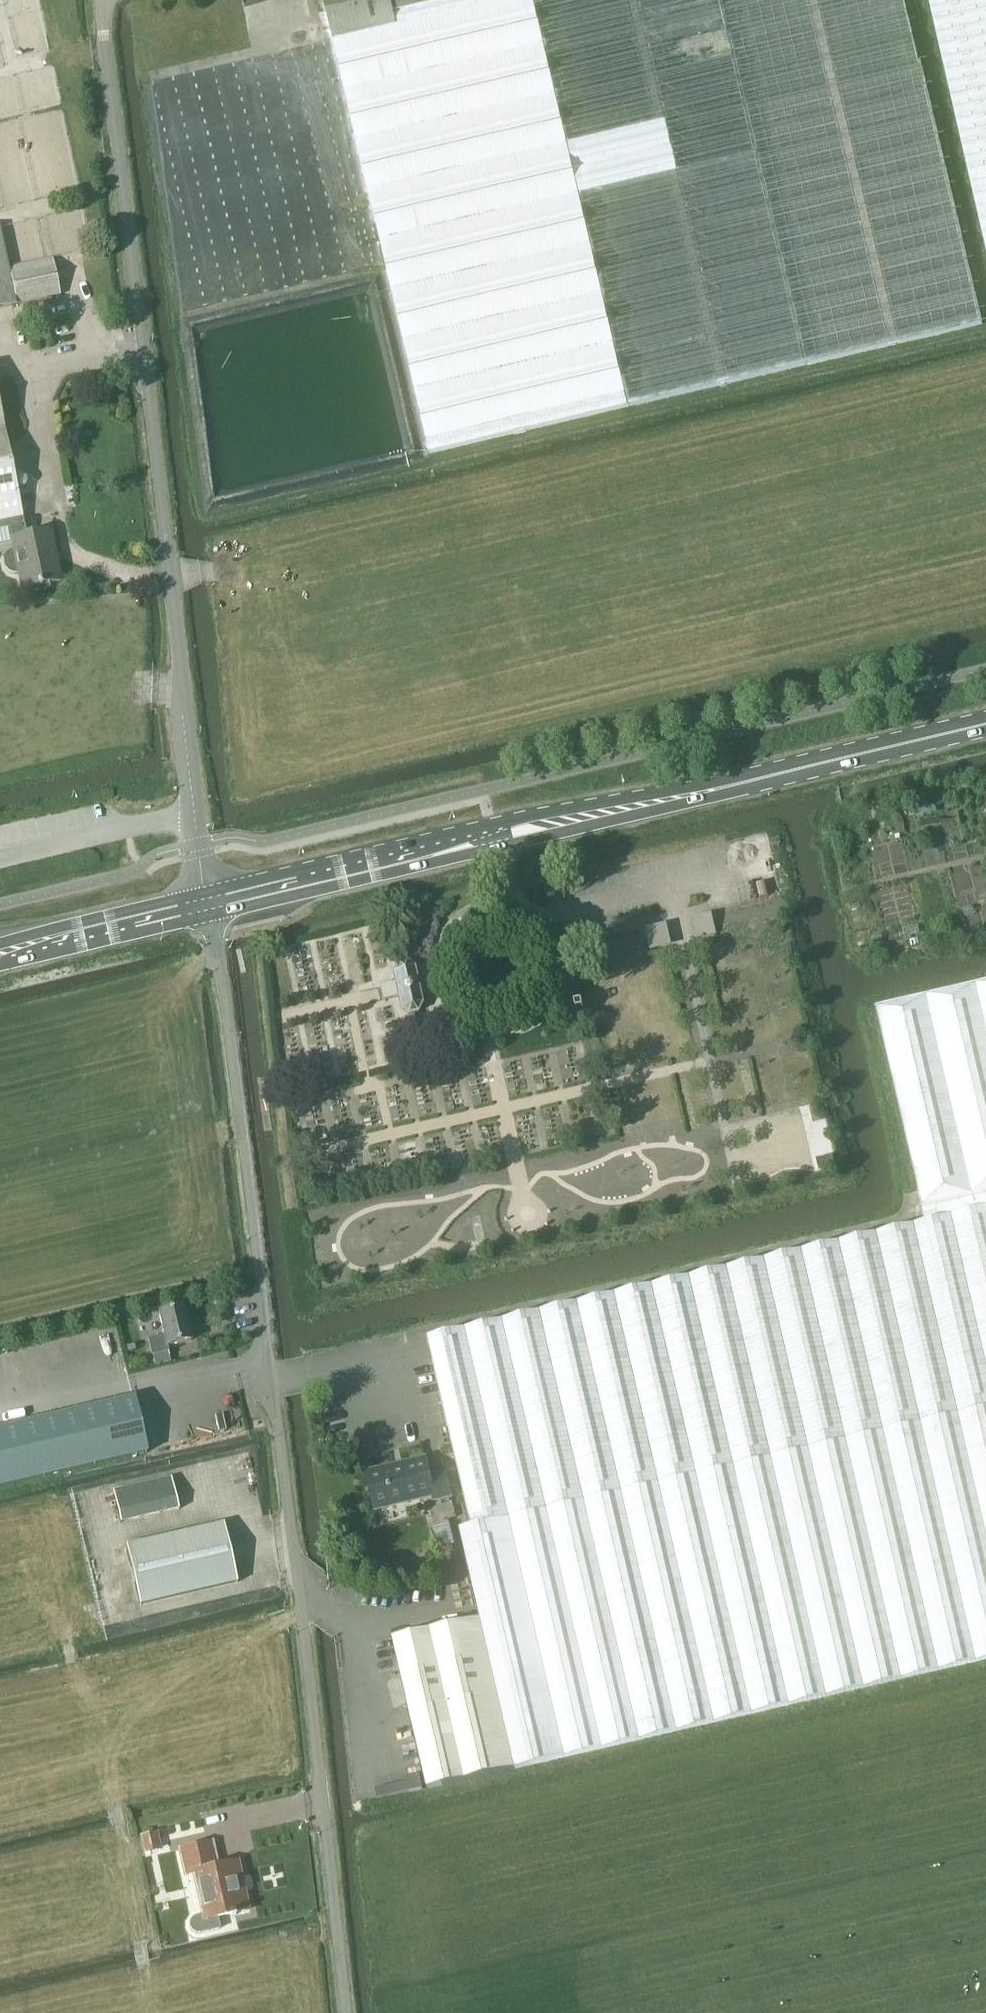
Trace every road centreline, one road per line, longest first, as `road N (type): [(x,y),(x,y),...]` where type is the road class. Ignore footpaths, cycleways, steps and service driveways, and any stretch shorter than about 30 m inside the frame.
road 1 (unclassified): [(347,2012),(209,904)]
road 2 (unclassified): [(209,904),(101,0)]
road 3 (secondary): [(209,904),(985,722)]
road 4 (secondary): [(0,954),(209,904)]

